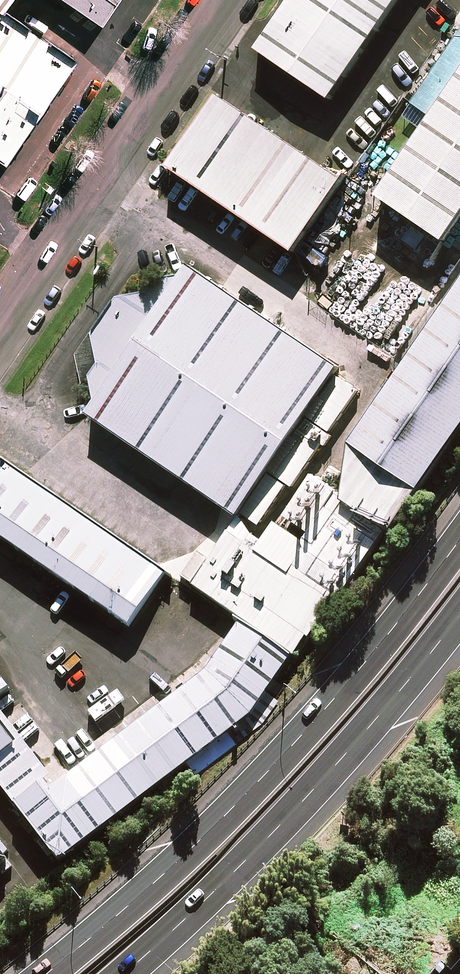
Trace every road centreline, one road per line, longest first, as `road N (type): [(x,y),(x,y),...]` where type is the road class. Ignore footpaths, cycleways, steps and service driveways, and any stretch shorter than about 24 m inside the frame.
road 1 (trunk): [(47,973),(193,848),(301,733),(459,536)]
road 2 (trunk): [(459,616),(330,772),(124,973)]
road 3 (unclassified): [(0,328),(225,0)]

